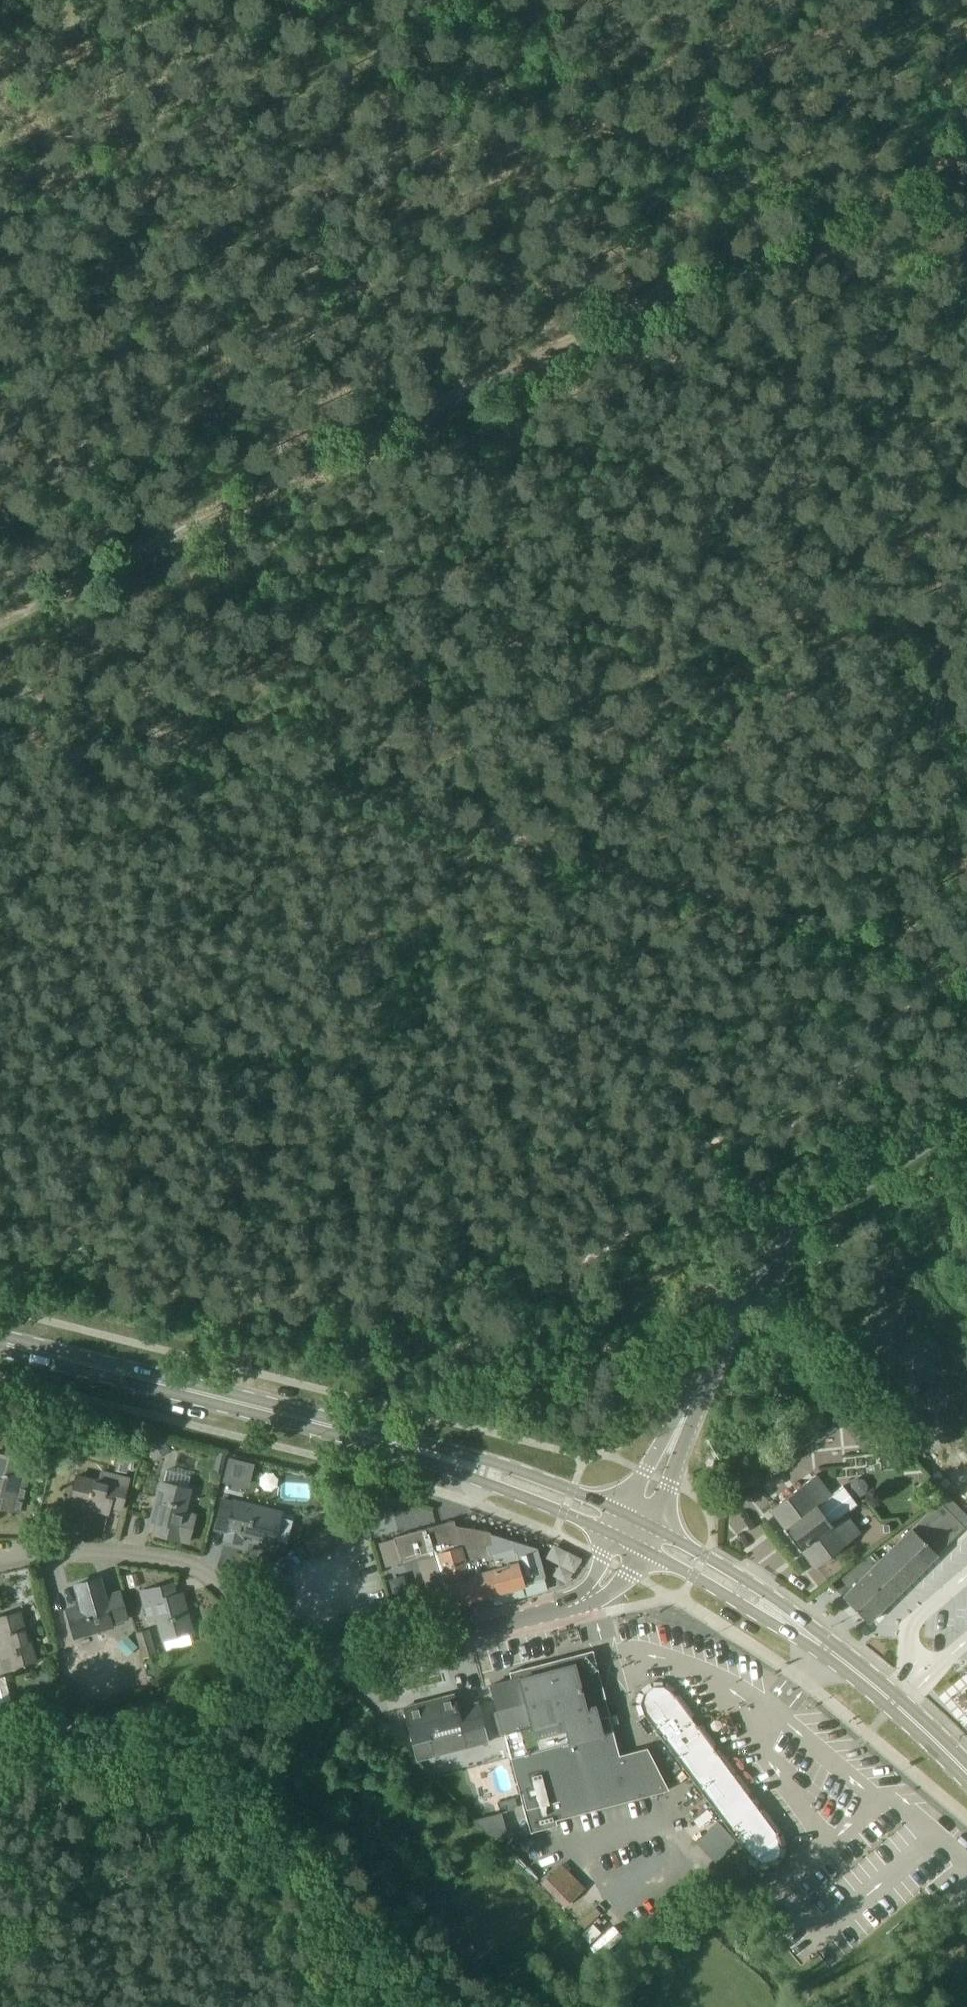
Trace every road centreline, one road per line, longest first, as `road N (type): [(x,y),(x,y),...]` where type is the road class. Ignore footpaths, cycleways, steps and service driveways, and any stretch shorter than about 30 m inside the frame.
road 1 (track): [(0,682),(945,964)]
road 2 (track): [(0,637),(848,213)]
road 3 (track): [(287,0),(848,213)]
road 4 (secondary): [(447,1461),(0,1344)]
road 5 (unclassified): [(679,1432),(750,1288),(801,1231),(864,1180),(966,1117)]
road 6 (track): [(966,579),(938,652),(906,897),(945,964)]
road 7 (unclassified): [(298,1676),(207,1575),(177,1561),(0,1557)]
road 8 (unclassified): [(0,1760),(298,1676)]
road 9 (unclassified): [(298,1676),(584,1600)]
road 10 (secondary): [(820,1642),(770,1596),(657,1532)]
road 11 (secondary): [(966,1774),(820,1642)]
road 12 (secondary): [(646,1553),(820,1642)]
road 13 (secondary): [(621,1515),(502,1466),(447,1461)]
road 14 (secondary): [(447,1461),(495,1490),(612,1536)]
road 15 (track): [(848,213),(966,155)]
road 16 (track): [(848,213),(966,261)]

